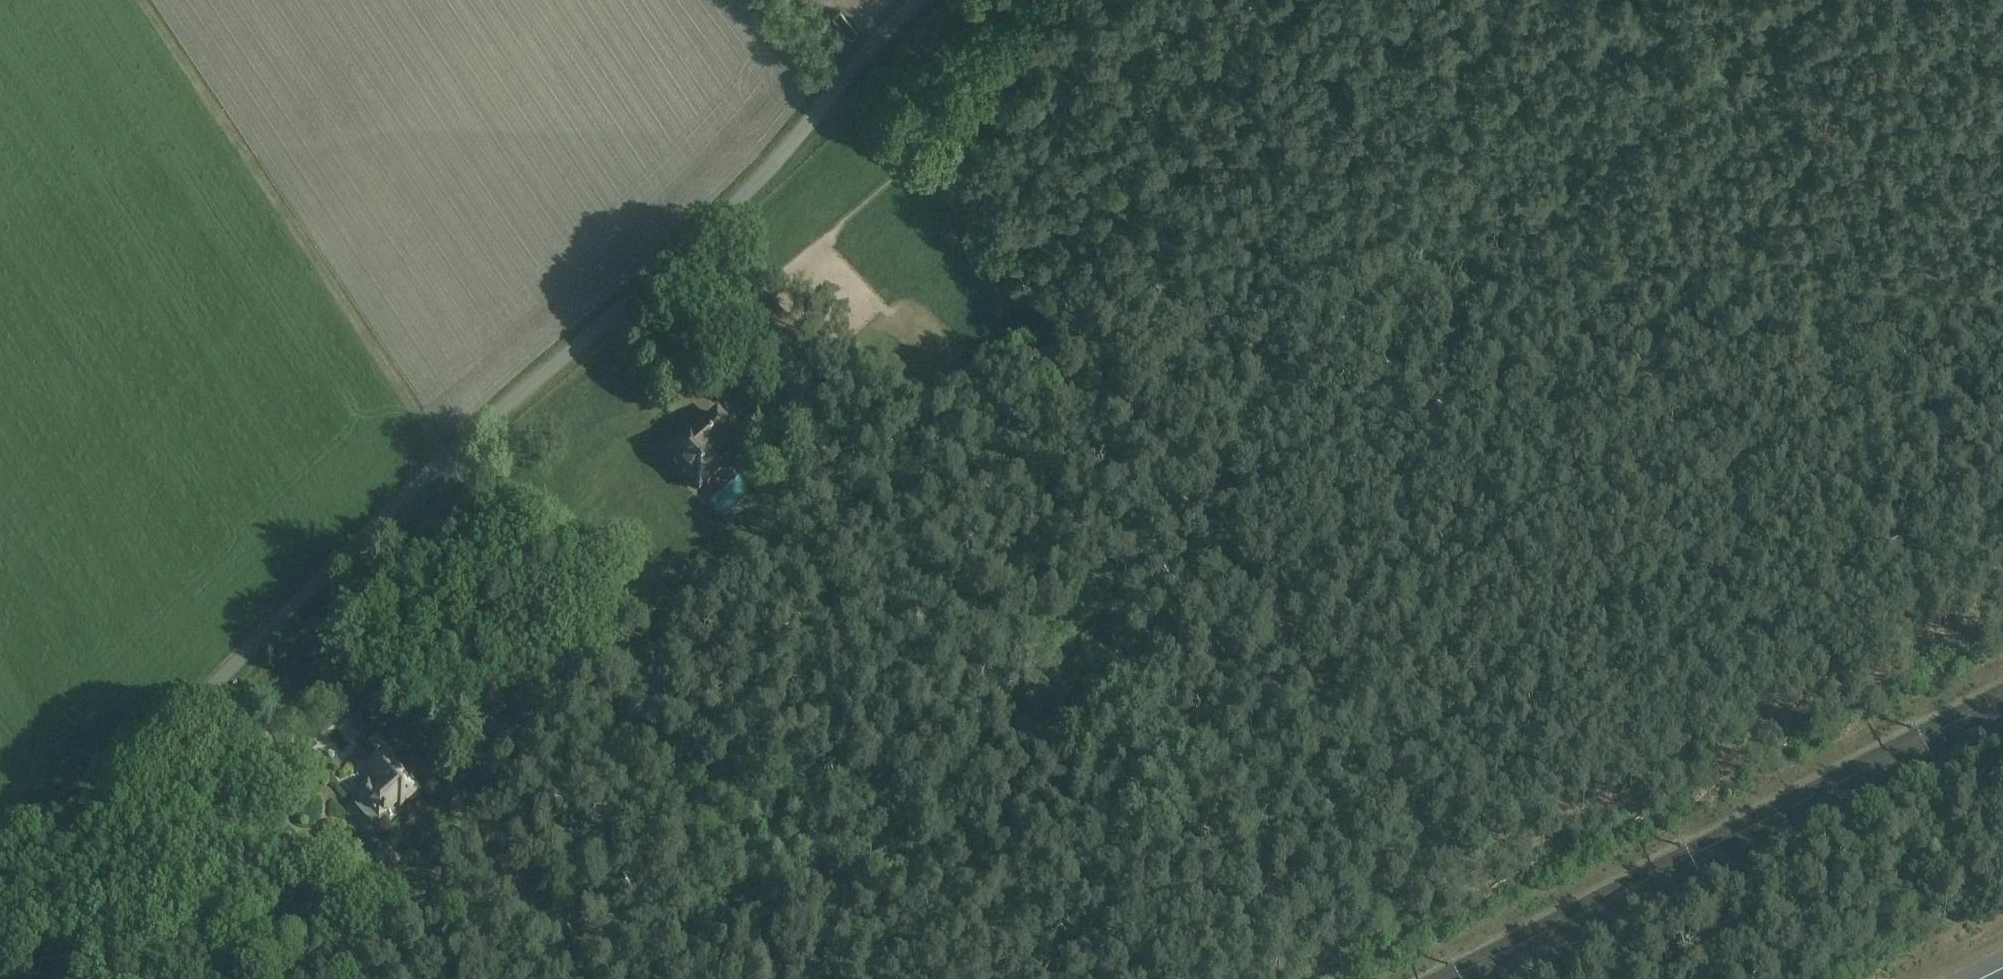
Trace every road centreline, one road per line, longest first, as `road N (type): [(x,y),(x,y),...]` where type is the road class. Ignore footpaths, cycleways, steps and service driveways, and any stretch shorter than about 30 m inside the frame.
road 1 (unclassified): [(0,845),(78,810),(116,779),(446,460),(711,225),(918,0)]
road 2 (track): [(139,0),(446,460)]

